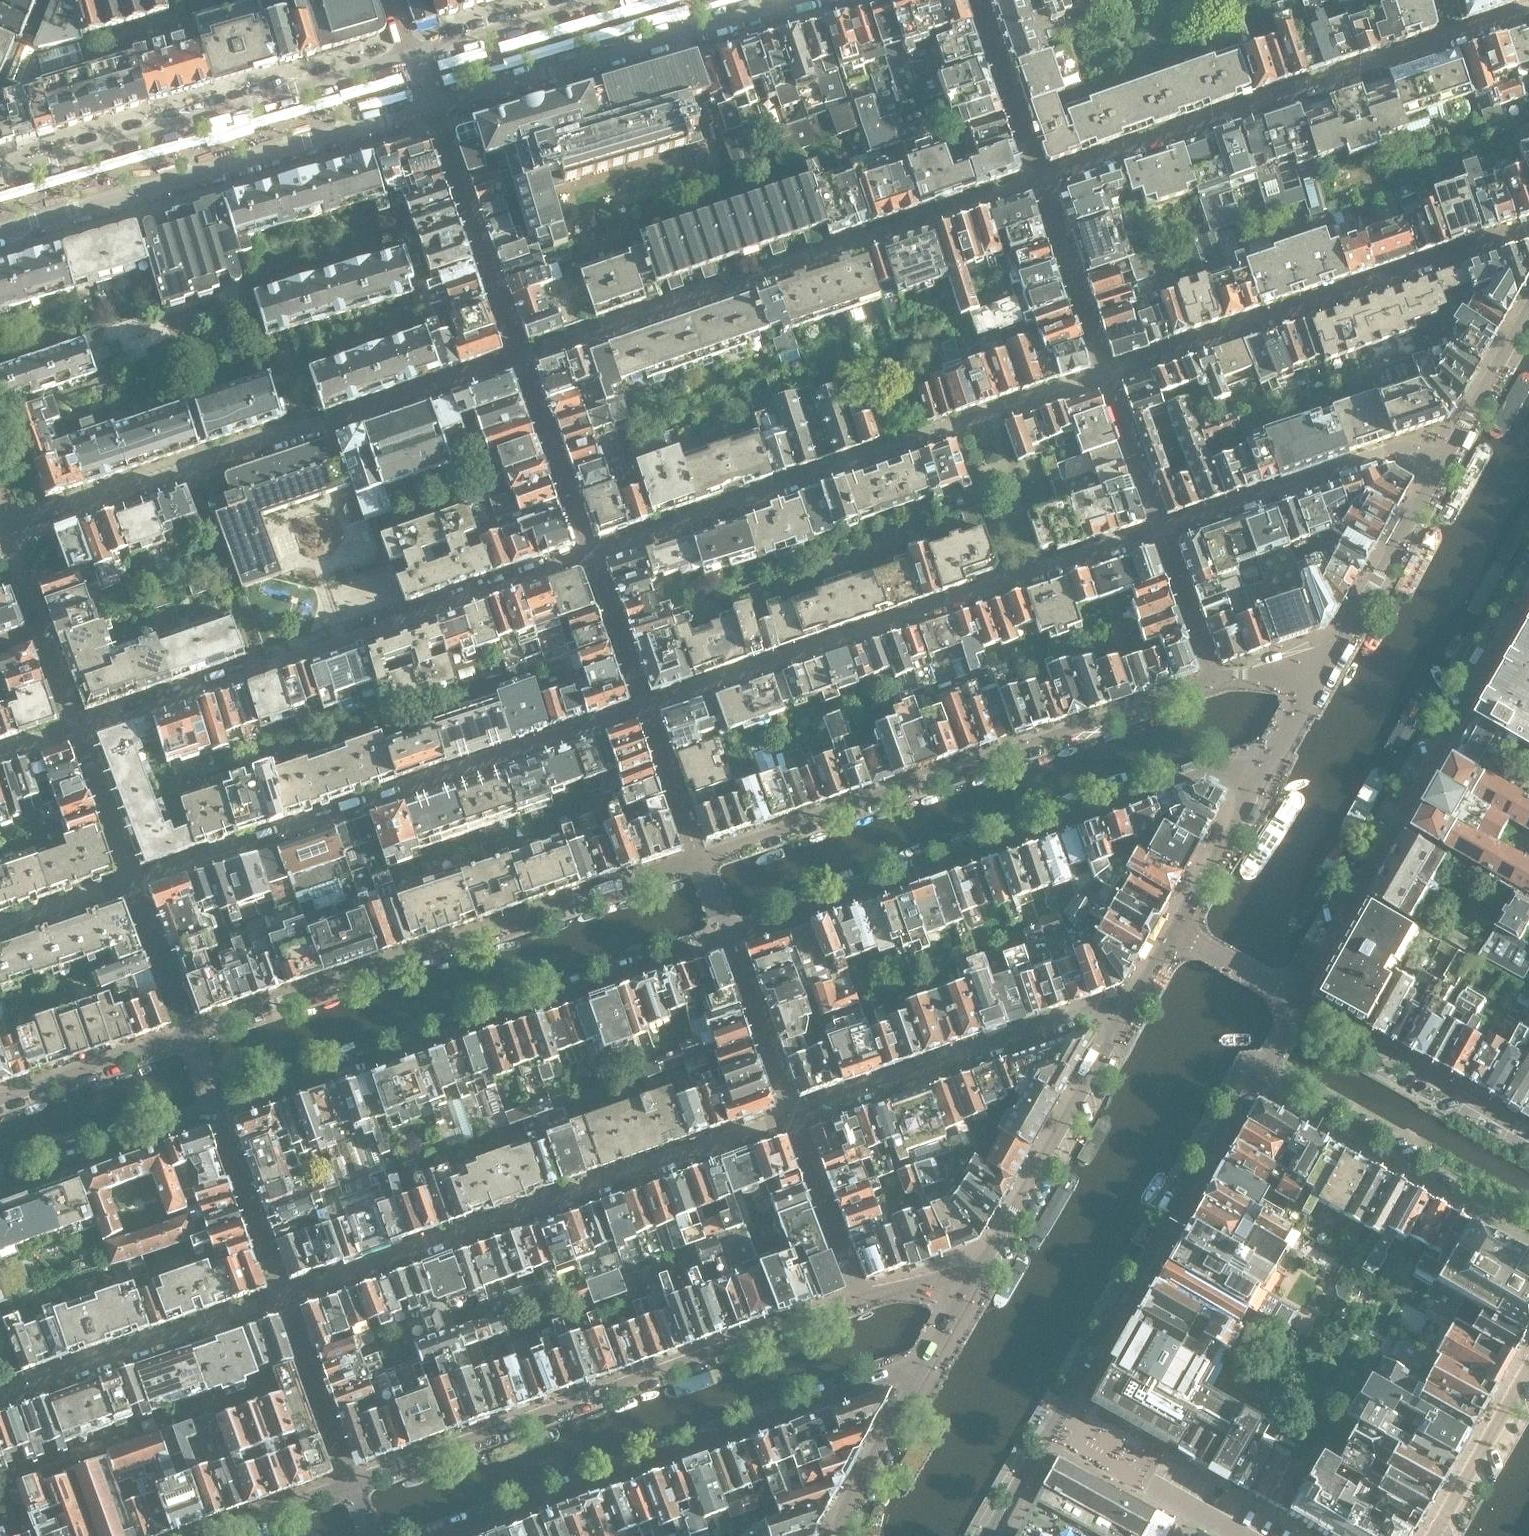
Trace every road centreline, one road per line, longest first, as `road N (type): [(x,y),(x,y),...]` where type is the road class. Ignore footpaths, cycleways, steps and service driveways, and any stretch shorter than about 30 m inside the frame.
road 1 (residential): [(728,937),(1209,768),(1260,775)]
road 2 (residential): [(516,352),(1037,178)]
road 3 (residential): [(0,537),(516,352)]
road 4 (residential): [(643,704),(1160,530)]
road 5 (residential): [(1107,379),(589,549)]
road 6 (residential): [(589,549),(76,728)]
road 7 (residential): [(1211,684),(698,857)]
road 8 (residential): [(131,879),(643,704)]
road 9 (residential): [(217,1113),(728,937)]
road 10 (residential): [(698,857),(188,1032)]
road 11 (residential): [(856,1298),(349,1481)]
road 12 (residential): [(791,1115),(283,1294)]
road 13 (residential): [(997,1535),(1262,1077)]
road 14 (residential): [(1037,178),(1528,13)]
road 15 (residential): [(439,1535),(883,1376),(913,1384)]
road 16 (residential): [(1299,1004),(1528,590)]
road 17 (residential): [(0,232),(430,104)]
road 18 (residential): [(1528,236),(1107,379)]
road 19 (residential): [(413,54),(0,175)]
road 20 (residential): [(430,104),(787,0)]
road 21 (residential): [(1117,1015),(1087,1014),(791,1115)]
road 22 (residential): [(1117,1015),(967,1287)]
road 23 (residential): [(1262,1077),(1528,1234)]
road 24 (residential): [(1160,530),(1420,442),(1452,439)]
road 25 (residential): [(283,1294),(0,1396)]
road 26 (residential): [(1452,439),(1317,674)]
road 27 (residential): [(1528,1135),(1299,1004)]
road 28 (residential): [(516,352),(430,104)]
road 29 (residential): [(0,1186),(217,1113)]
road 30 (residential): [(1107,379),(1037,178)]
road 31 (residential): [(589,549),(516,352)]
road 32 (residential): [(188,1032),(0,1098)]
road 33 (residential): [(349,1481),(283,1294)]
road 34 (residential): [(1528,1363),(1431,1535)]
road 35 (residential): [(791,1115),(856,1298)]
road 36 (residential): [(598,0),(413,54)]
road 37 (residential): [(283,1294),(217,1113)]
road 38 (residential): [(791,1115),(728,937)]
road 39 (residential): [(1037,178),(976,0)]
road 40 (residential): [(1260,775),(1172,930)]
road 41 (residential): [(913,1384),(843,1535)]
road 42 (residential): [(589,549),(643,704)]
road 43 (residential): [(131,879),(188,1032)]
road 44 (residential): [(698,857),(643,704)]
road 45 (residential): [(1160,530),(1211,684)]
road 46 (residential): [(76,728),(131,879)]
road 47 (residential): [(349,1481),(198,1535)]
road 48 (residential): [(1107,379),(1160,530)]
road 49 (residential): [(1528,313),(1452,439)]
road 50 (residential): [(1299,1004),(1172,930)]
road 51 (residential): [(0,924),(131,879)]

